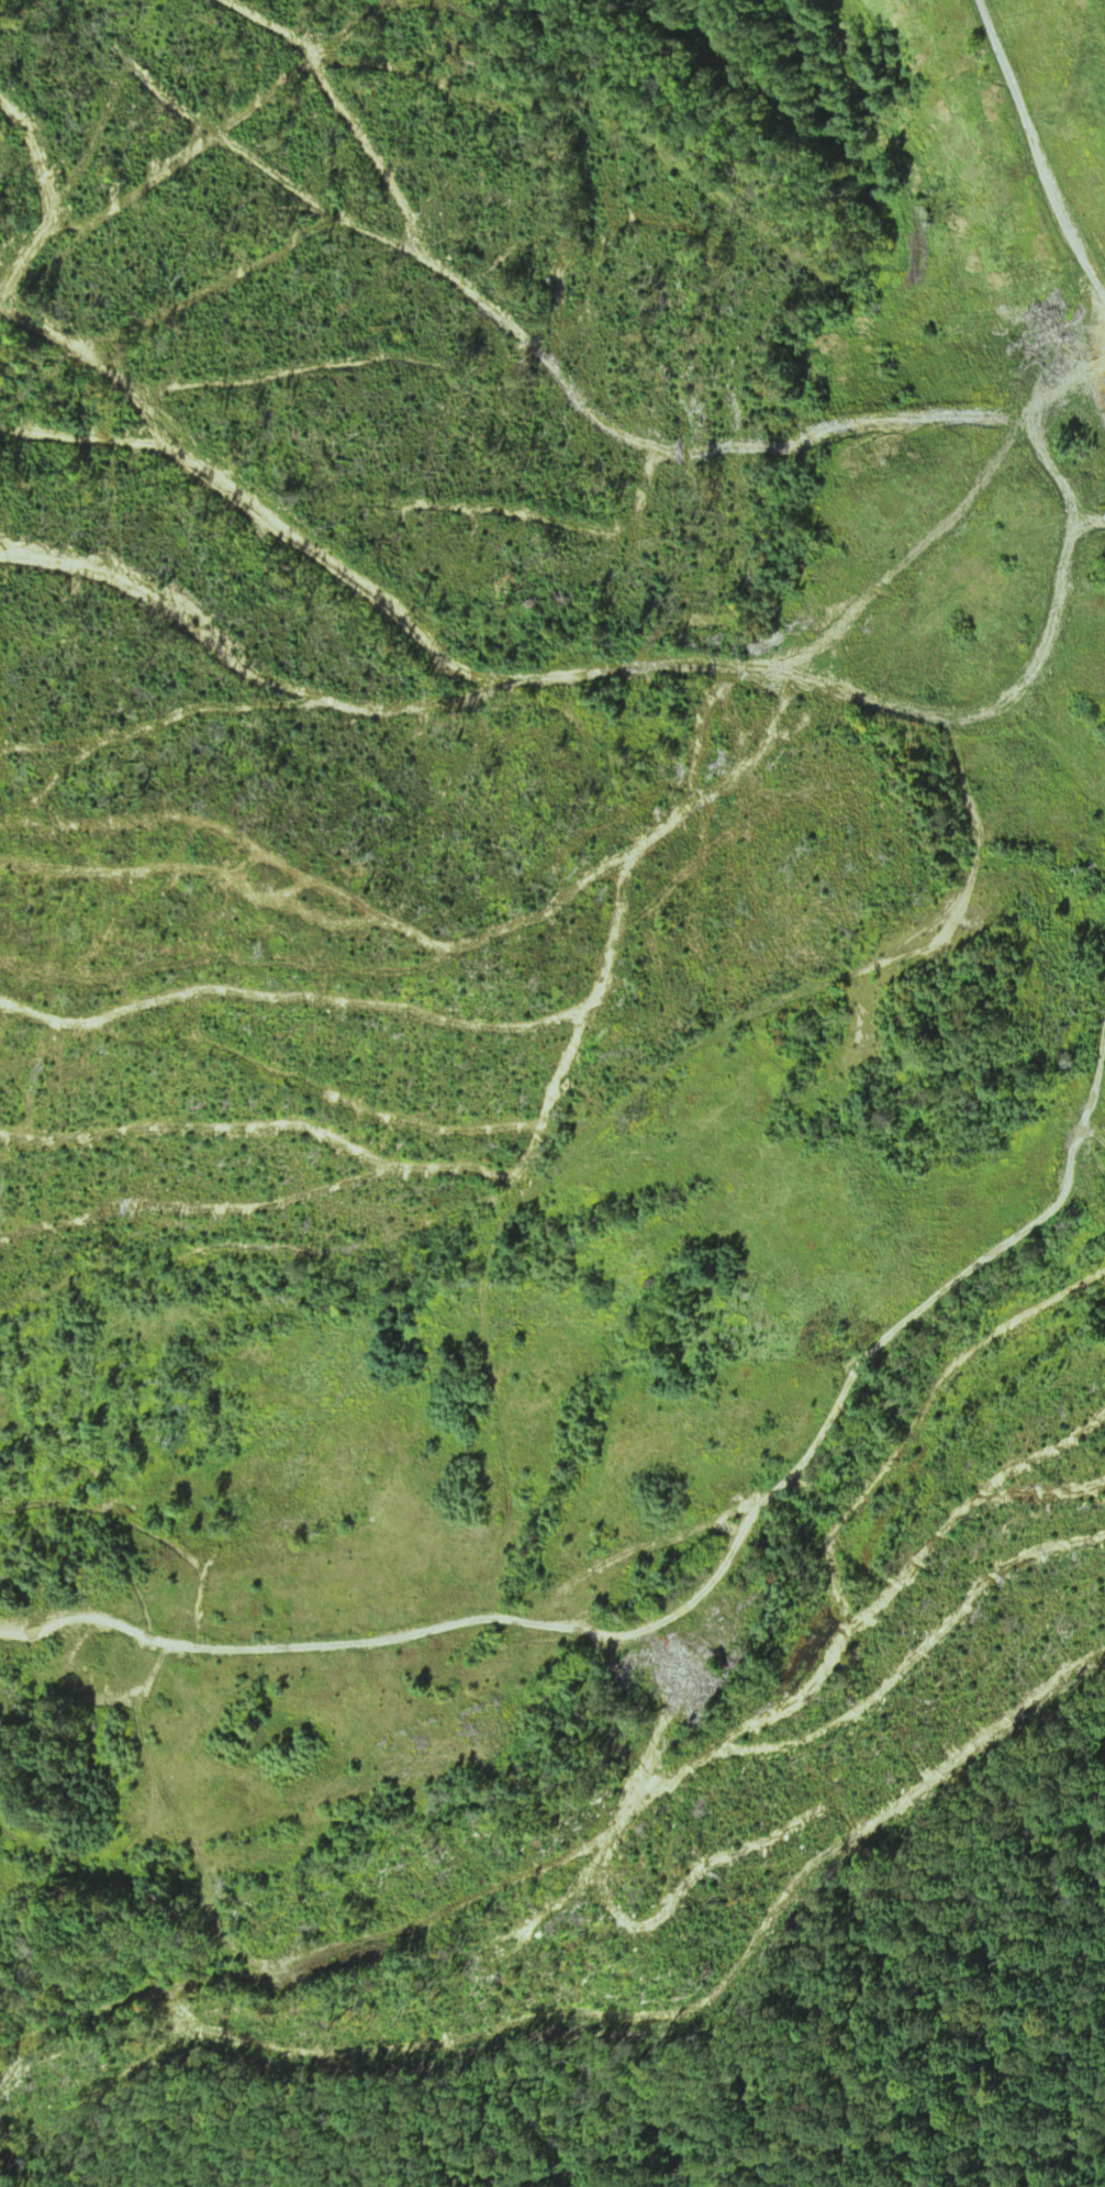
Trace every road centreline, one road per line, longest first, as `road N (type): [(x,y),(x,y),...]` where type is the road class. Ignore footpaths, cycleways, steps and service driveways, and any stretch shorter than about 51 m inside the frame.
road 1 (track): [(1104,1171),(738,1383),(678,1383),(772,1176),(1048,1019),(1104,976)]
road 2 (track): [(1104,185),(1059,137),(1006,0)]

